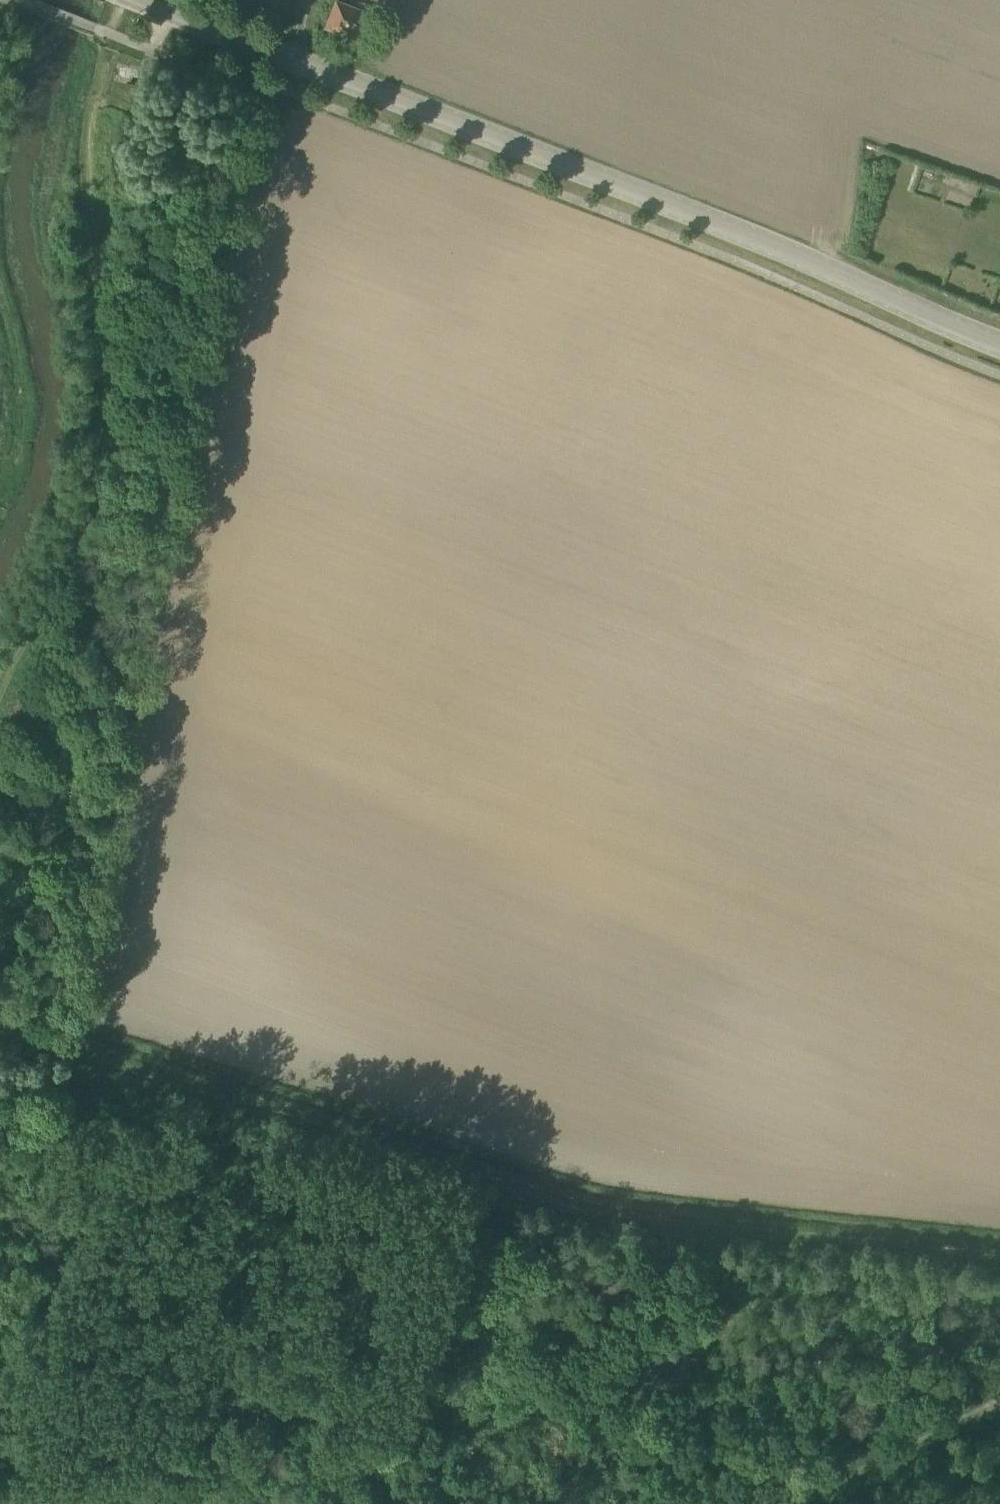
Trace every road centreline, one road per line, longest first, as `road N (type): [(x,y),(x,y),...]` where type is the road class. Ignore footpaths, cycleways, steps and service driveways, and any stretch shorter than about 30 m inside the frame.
road 1 (tertiary): [(999,347),(511,140),(143,0)]

